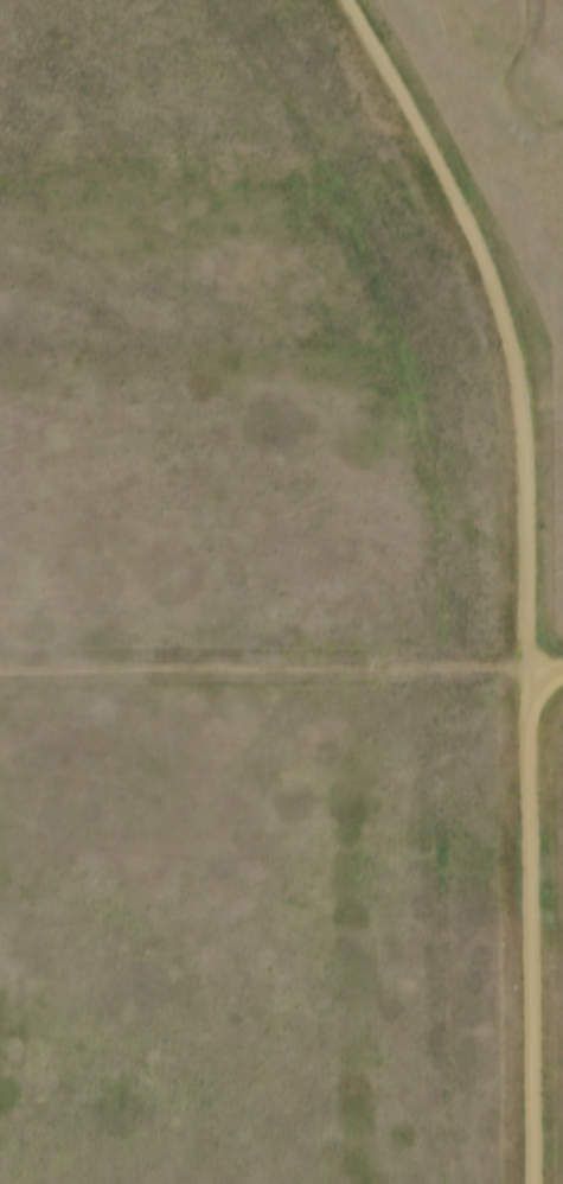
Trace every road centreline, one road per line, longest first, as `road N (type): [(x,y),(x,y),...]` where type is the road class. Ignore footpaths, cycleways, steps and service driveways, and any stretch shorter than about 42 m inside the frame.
road 1 (residential): [(541,1183),(533,593),(518,361),(459,208),(349,0)]
road 2 (track): [(0,672),(535,671)]

